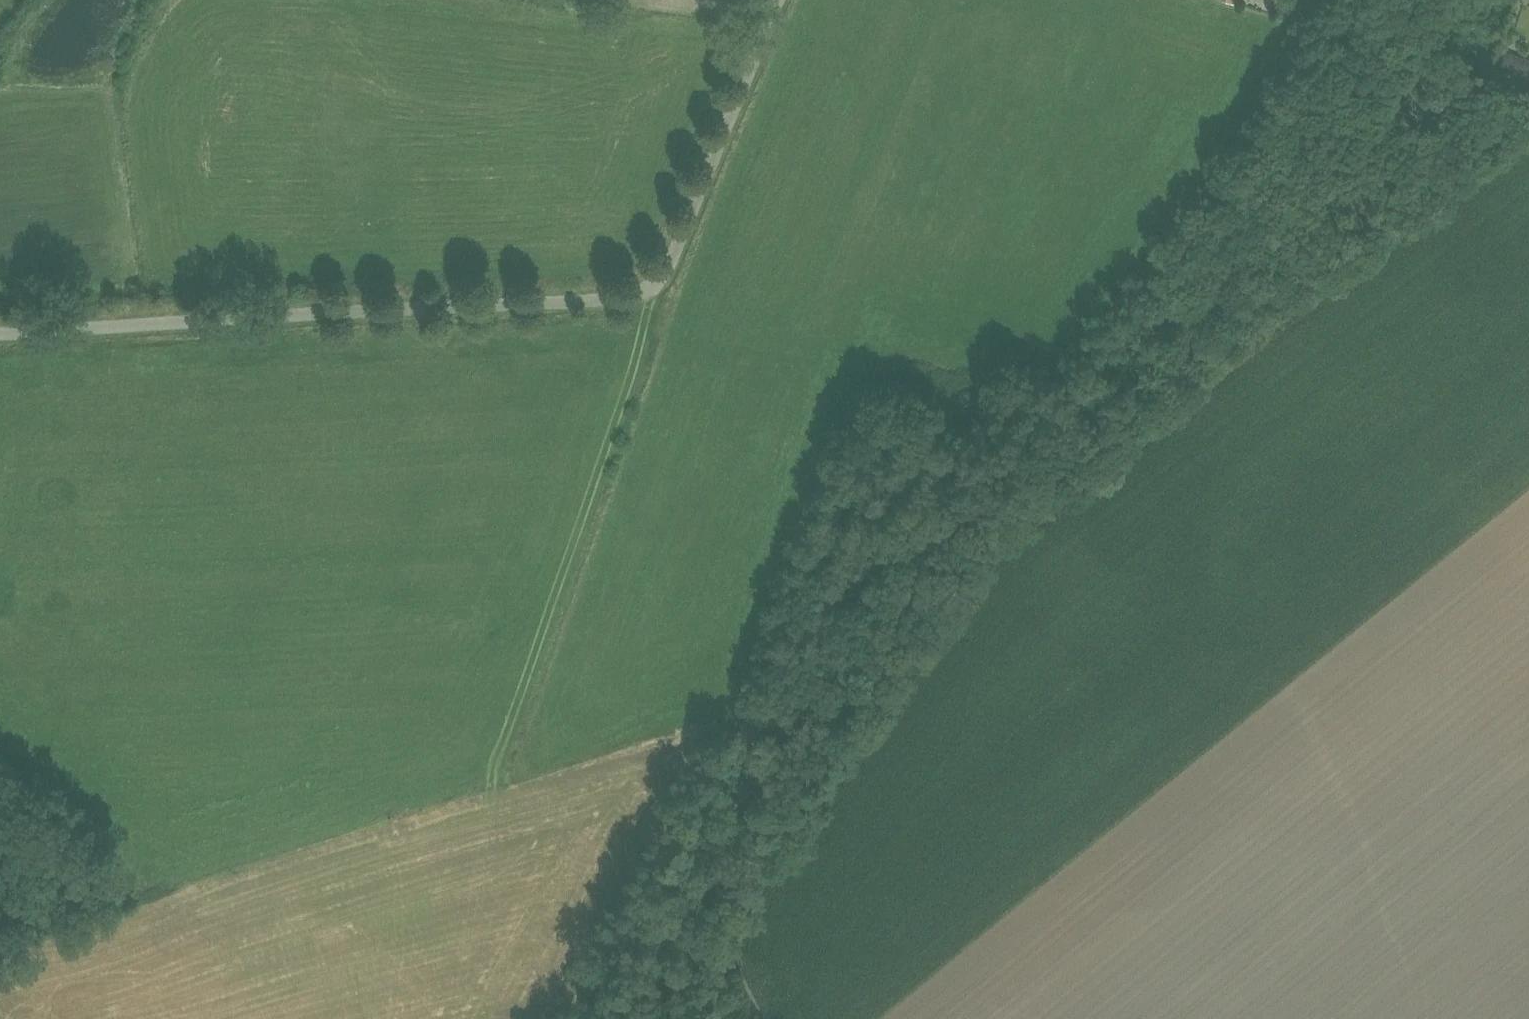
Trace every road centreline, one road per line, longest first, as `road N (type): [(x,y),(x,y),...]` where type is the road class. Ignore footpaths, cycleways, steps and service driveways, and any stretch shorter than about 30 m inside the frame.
road 1 (unclassified): [(776,0),(663,272),(645,287),(0,333)]

